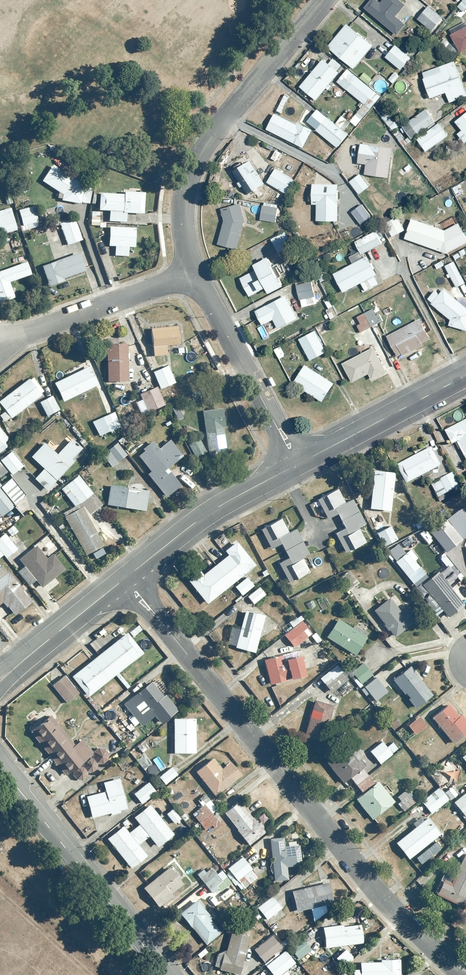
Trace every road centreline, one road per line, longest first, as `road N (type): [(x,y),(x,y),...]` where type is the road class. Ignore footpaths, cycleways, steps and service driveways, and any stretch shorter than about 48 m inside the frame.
road 1 (residential): [(125,578),(380,896),(462,974)]
road 2 (residential): [(195,275),(181,226),(187,178),(216,130),(325,0)]
road 3 (tertiary): [(0,768),(168,974)]
road 4 (residential): [(297,465),(195,275)]
road 5 (tertiary): [(297,465),(199,519),(125,578)]
road 6 (residential): [(0,342),(195,275)]
road 7 (tertiary): [(465,376),(297,465)]
road 8 (tertiary): [(125,578),(0,679)]

